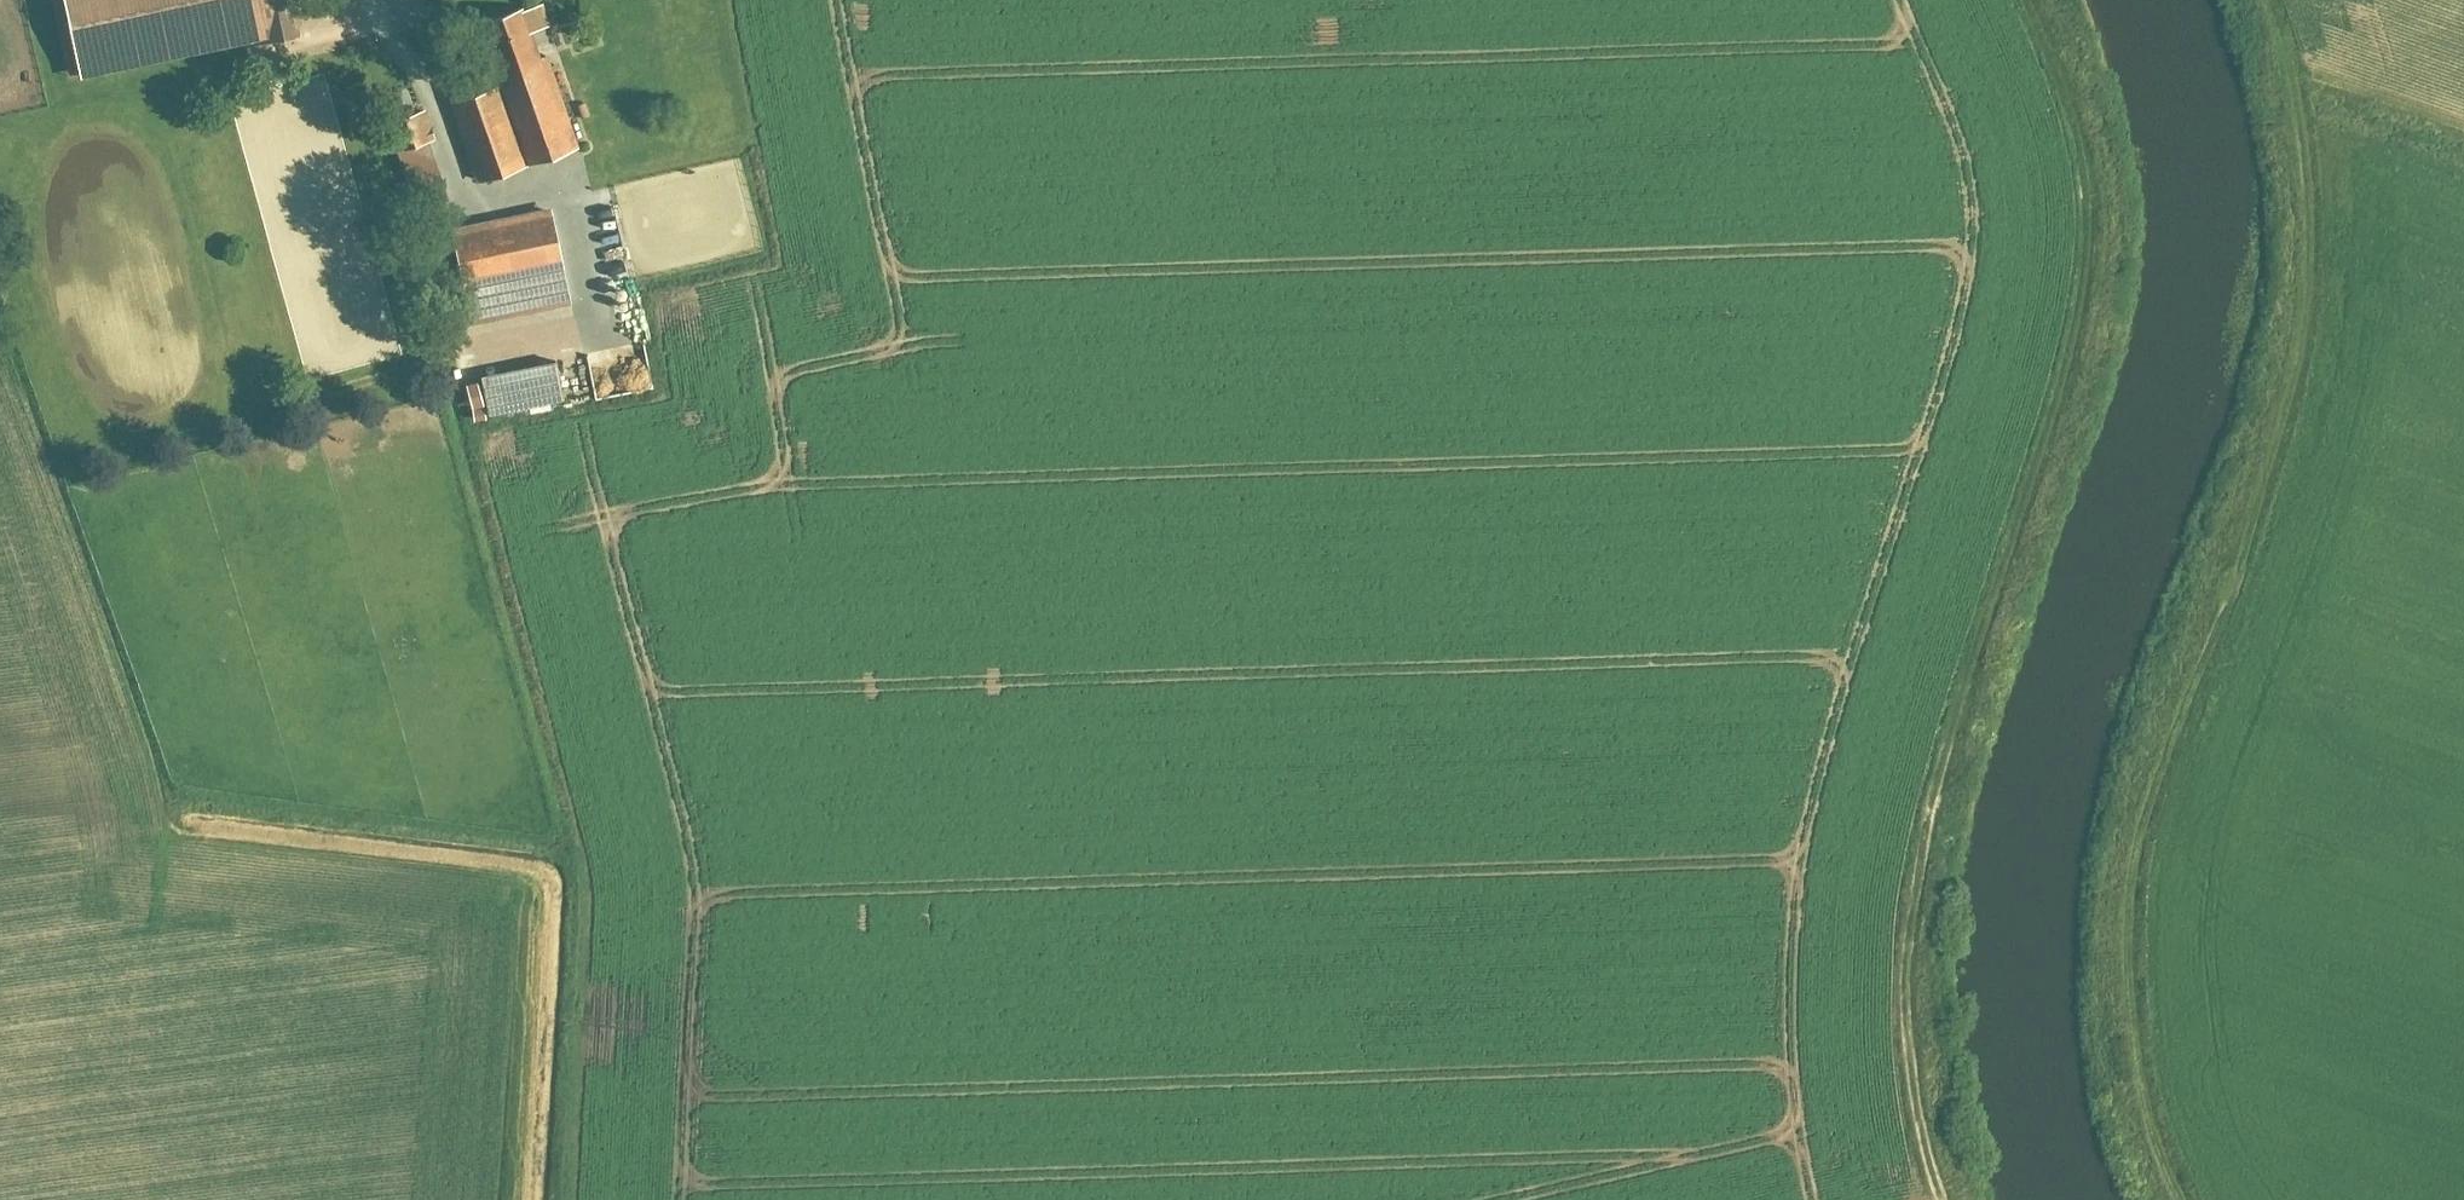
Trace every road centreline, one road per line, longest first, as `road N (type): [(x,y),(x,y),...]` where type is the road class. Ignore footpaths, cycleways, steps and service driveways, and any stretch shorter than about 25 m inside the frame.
road 1 (track): [(1940,1199),(1912,1069),(1912,895),(2078,354),(2094,235),(2028,0)]

